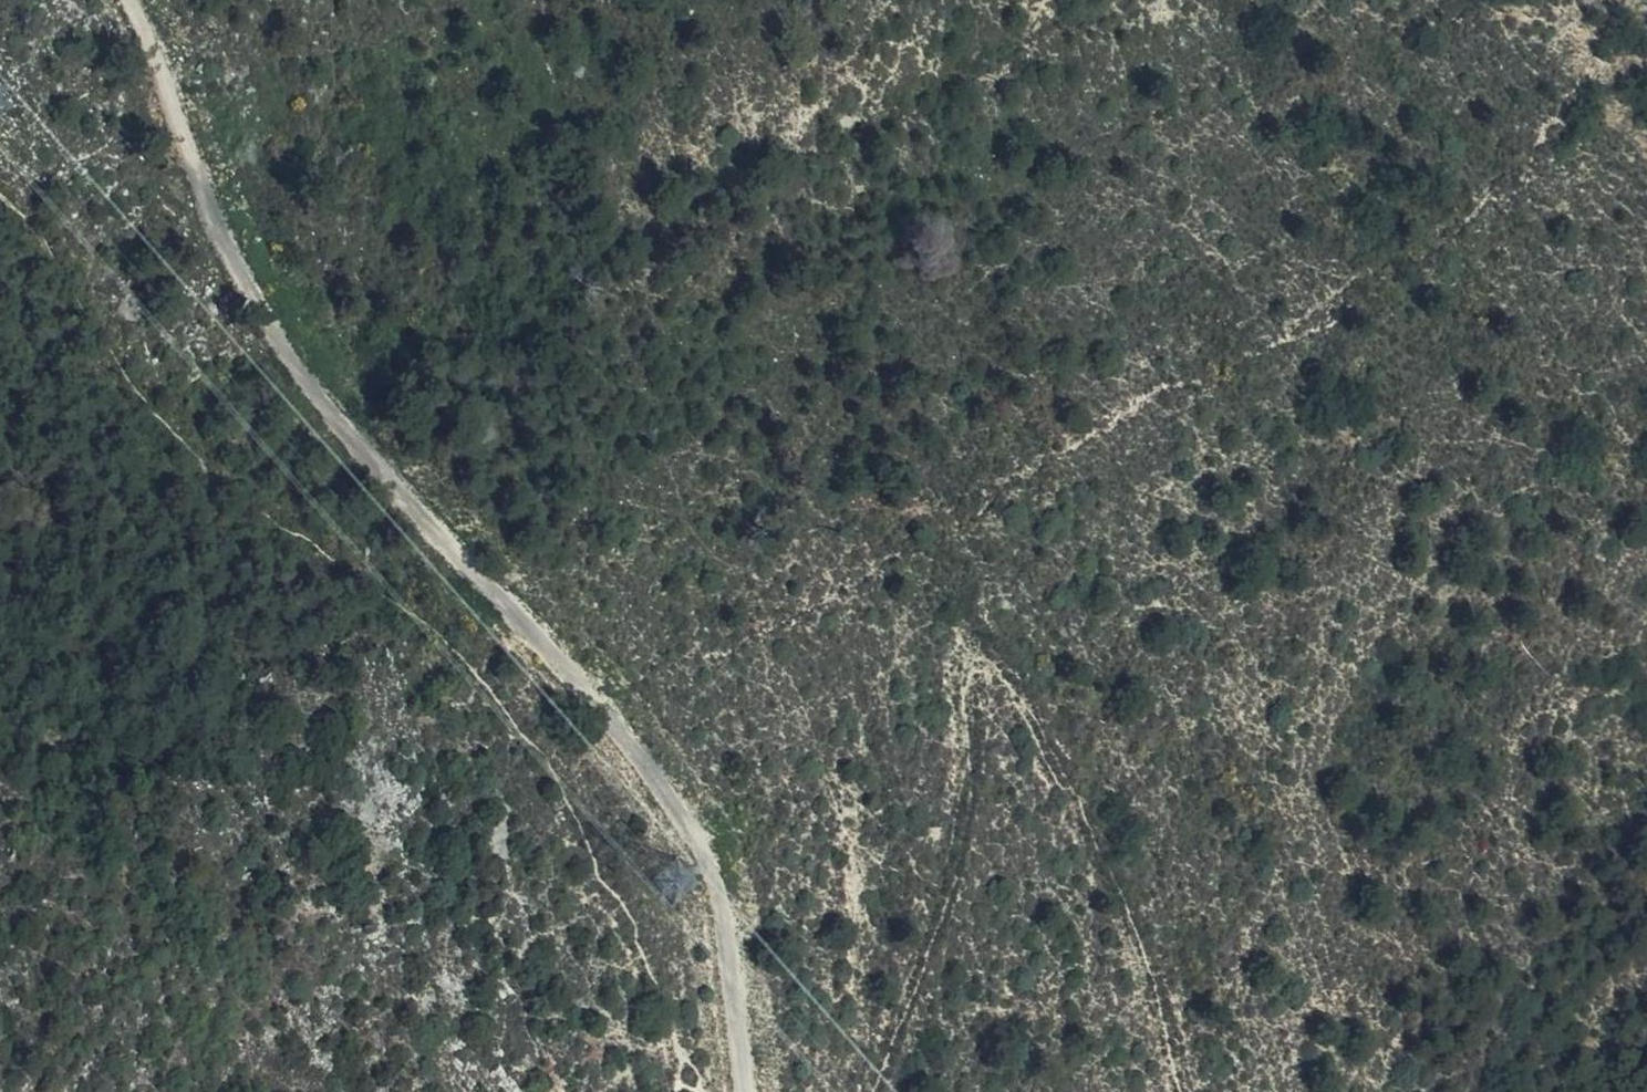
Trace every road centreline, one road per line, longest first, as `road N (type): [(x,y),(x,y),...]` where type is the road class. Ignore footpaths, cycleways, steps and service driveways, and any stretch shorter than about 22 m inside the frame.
road 1 (track): [(736,1091),(706,863),(578,685),(347,431),(224,241),(112,0)]

